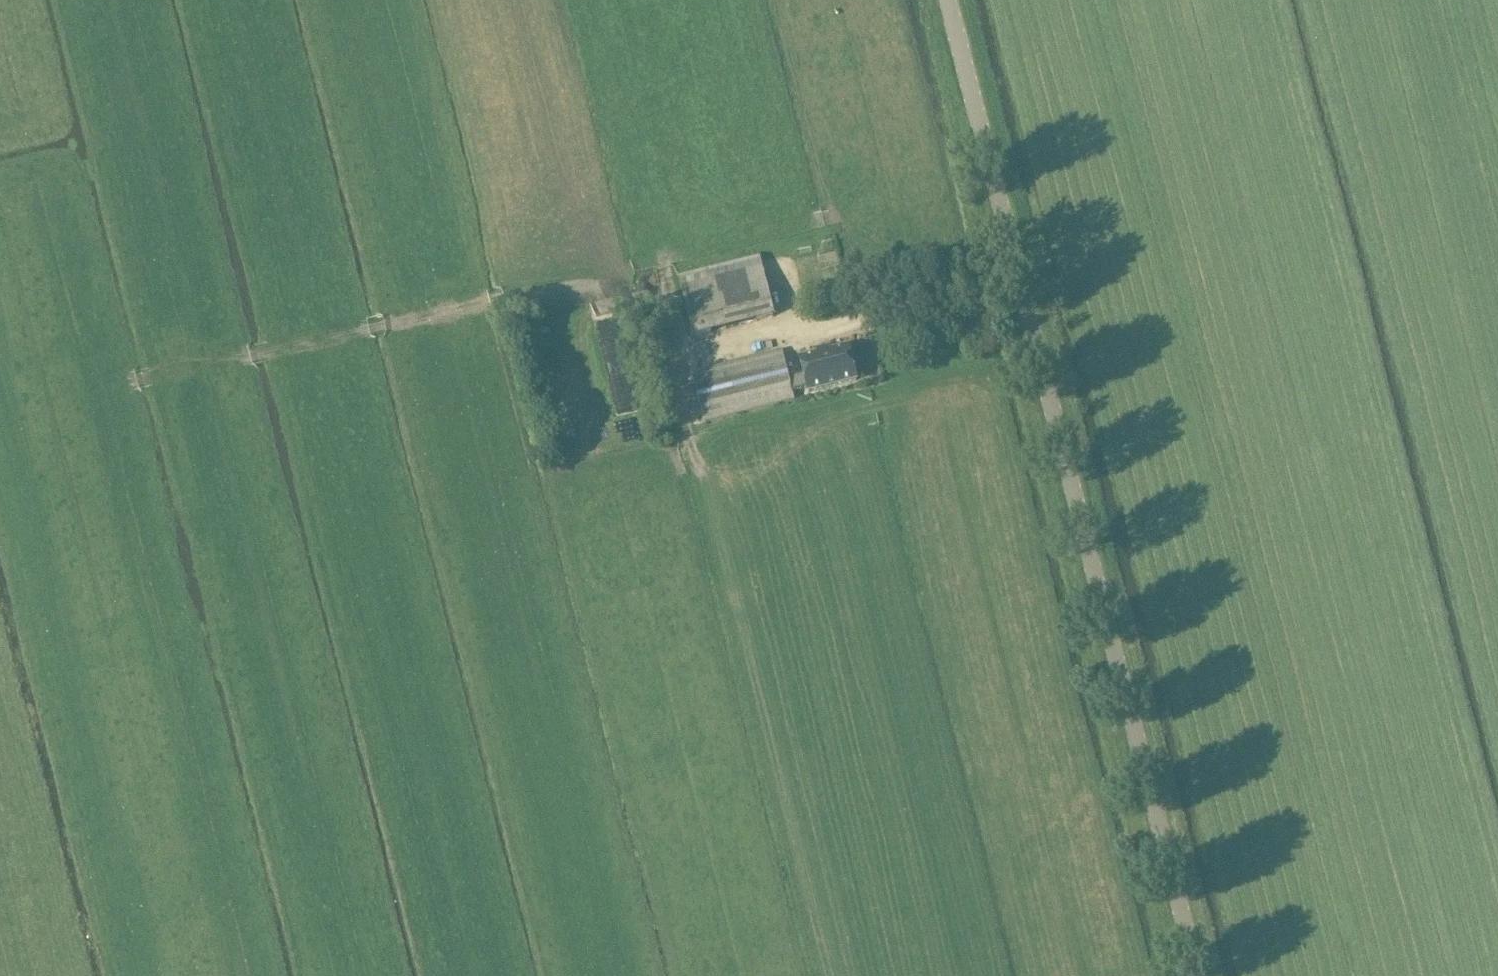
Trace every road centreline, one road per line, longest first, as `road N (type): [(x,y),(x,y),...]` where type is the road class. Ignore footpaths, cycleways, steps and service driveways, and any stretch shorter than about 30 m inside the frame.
road 1 (unclassified): [(1197,975),(947,0)]

